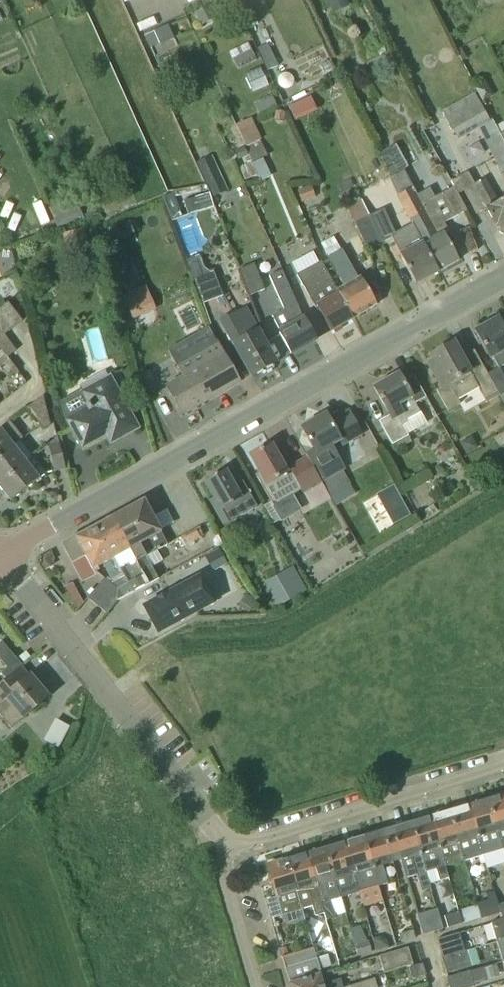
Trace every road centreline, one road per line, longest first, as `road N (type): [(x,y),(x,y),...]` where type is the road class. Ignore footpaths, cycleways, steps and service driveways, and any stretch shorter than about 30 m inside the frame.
road 1 (residential): [(0,556),(503,279)]
road 2 (residential): [(229,847),(0,560)]
road 3 (residential): [(229,847),(503,765)]
road 4 (residential): [(256,986),(222,868),(229,847)]

